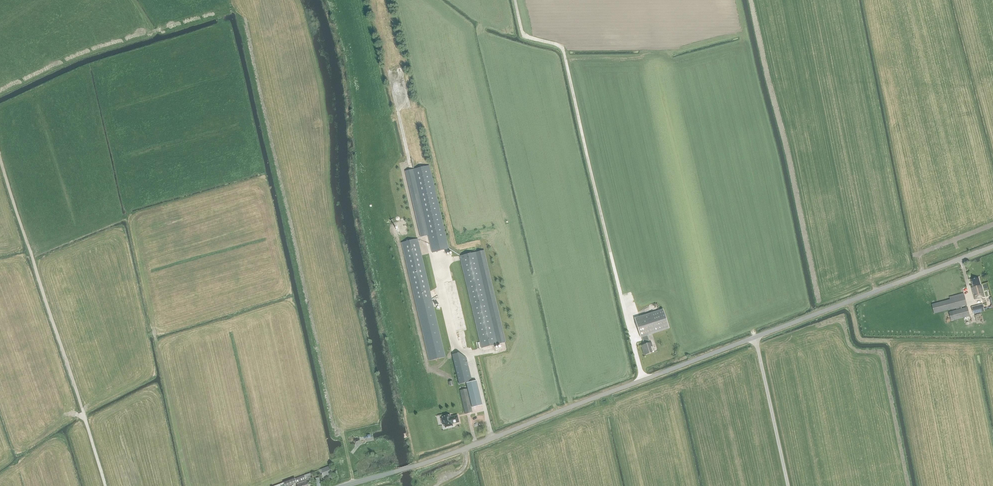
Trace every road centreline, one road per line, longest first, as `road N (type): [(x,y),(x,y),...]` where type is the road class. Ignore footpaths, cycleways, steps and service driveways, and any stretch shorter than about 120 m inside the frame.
road 1 (unclassified): [(344,485),(476,445),(992,246)]

